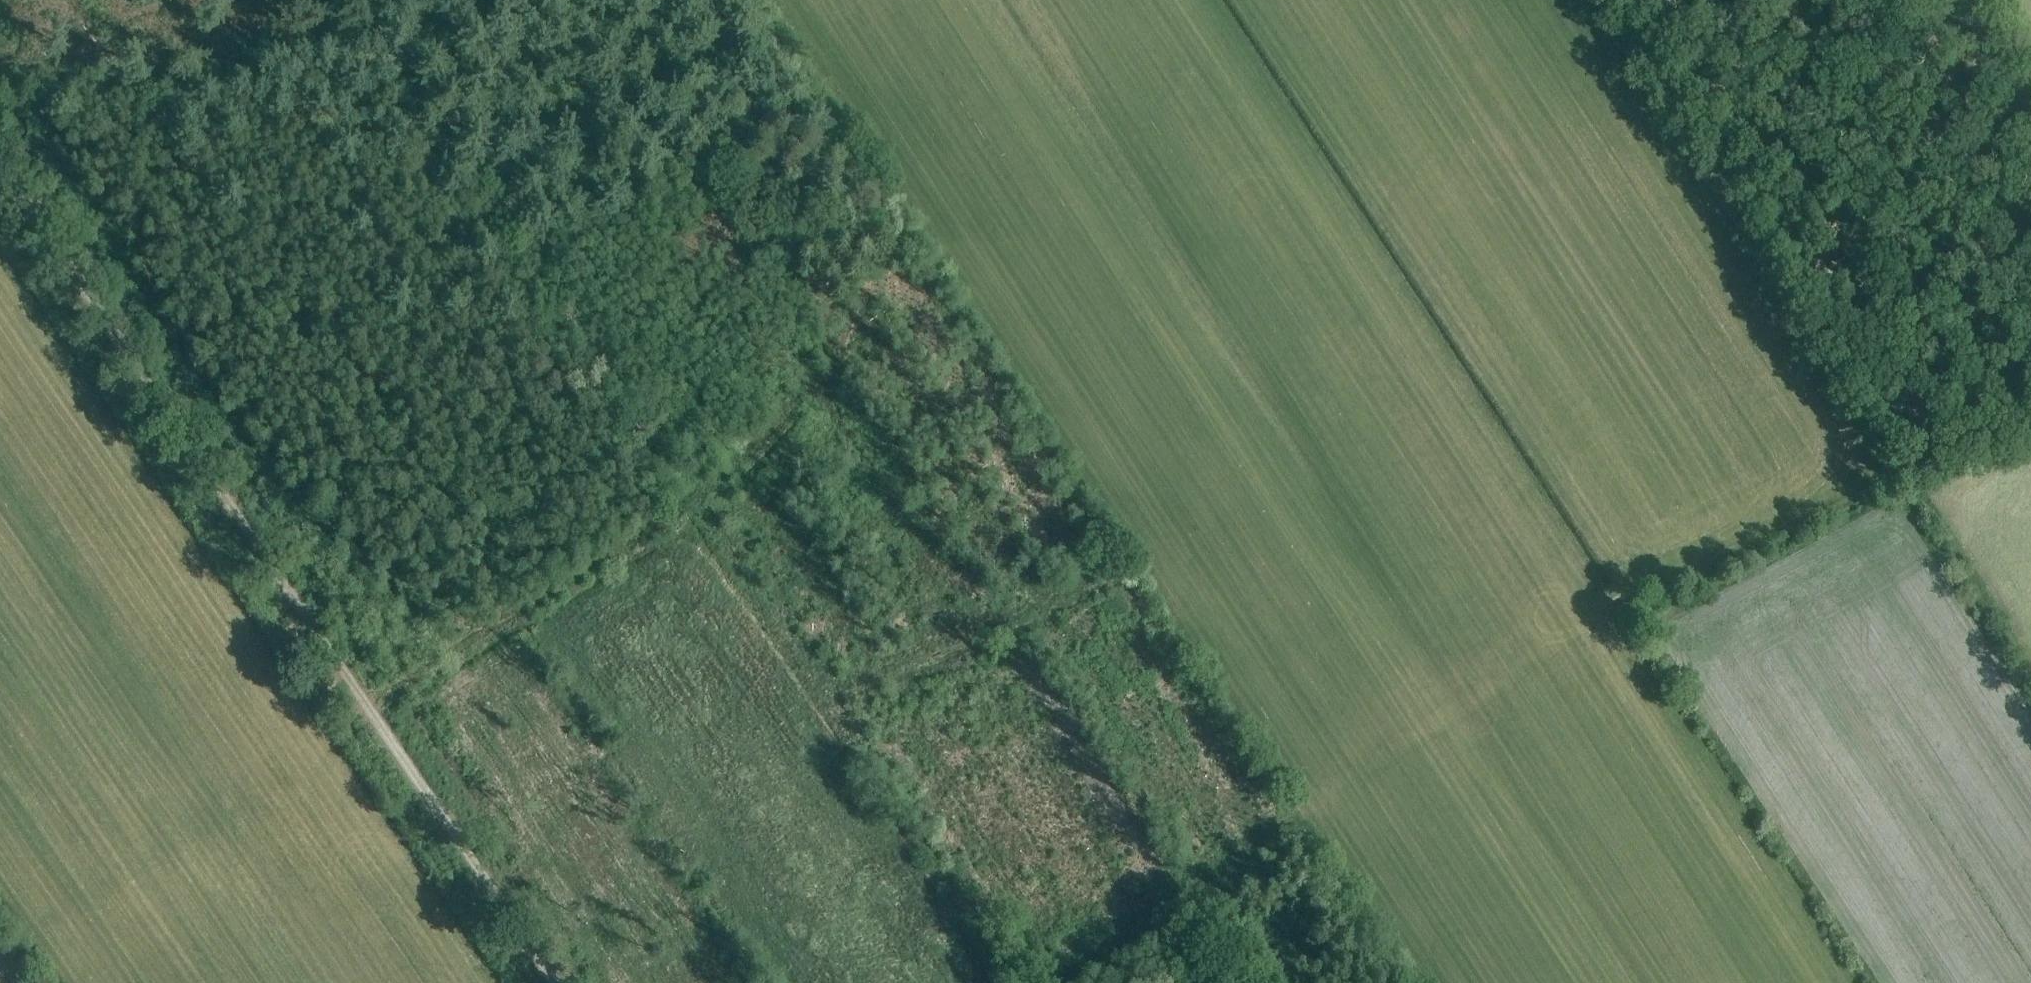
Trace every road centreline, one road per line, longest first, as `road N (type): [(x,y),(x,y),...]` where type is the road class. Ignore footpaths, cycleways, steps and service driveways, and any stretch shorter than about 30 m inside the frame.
road 1 (track): [(547,982),(0,175)]

